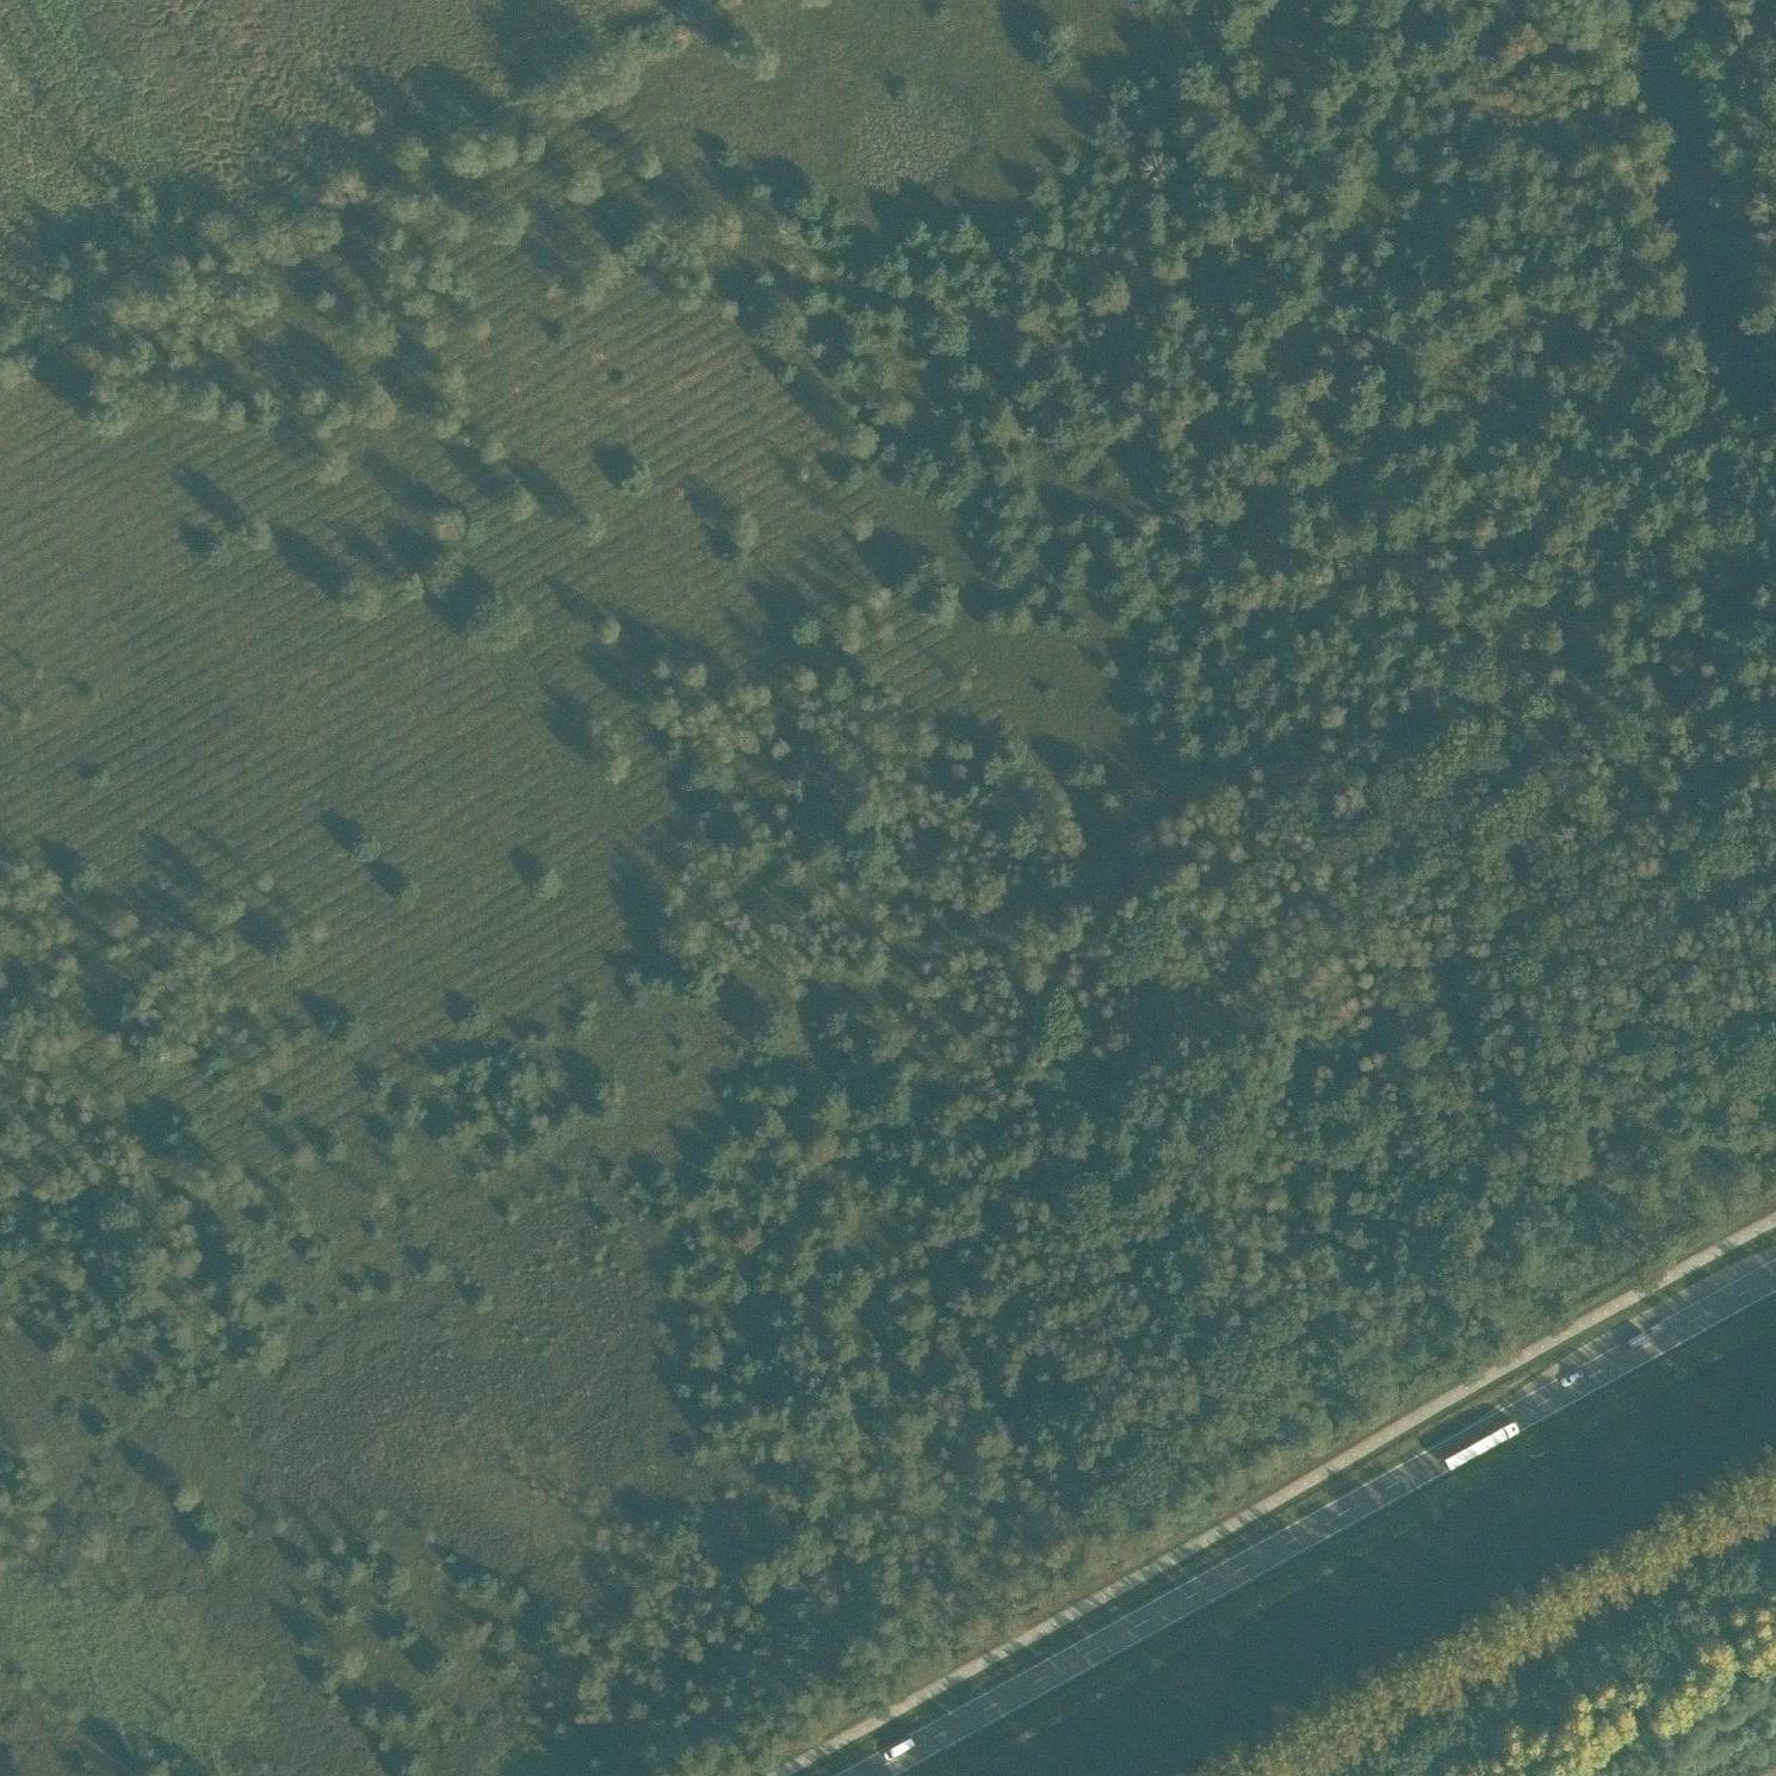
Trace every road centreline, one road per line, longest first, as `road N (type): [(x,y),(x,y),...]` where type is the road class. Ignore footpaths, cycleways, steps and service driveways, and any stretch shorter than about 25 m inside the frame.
road 1 (secondary): [(866,1775),(1775,1279)]
road 2 (unclassified): [(1284,1775),(1775,1505)]

